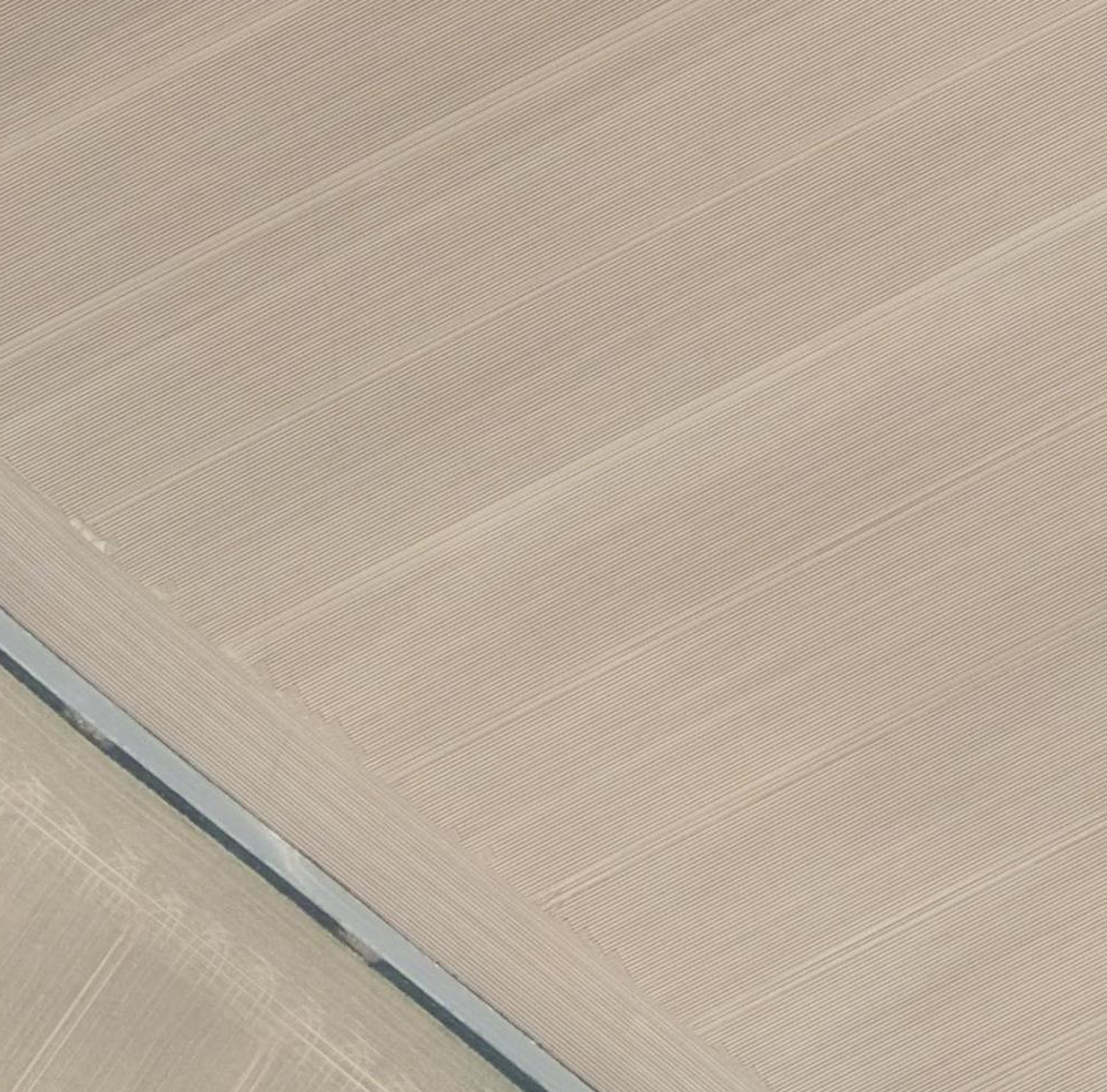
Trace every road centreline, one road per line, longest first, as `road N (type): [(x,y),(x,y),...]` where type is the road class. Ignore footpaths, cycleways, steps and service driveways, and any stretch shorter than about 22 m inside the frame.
road 1 (unclassified): [(0,628),(574,1091)]

